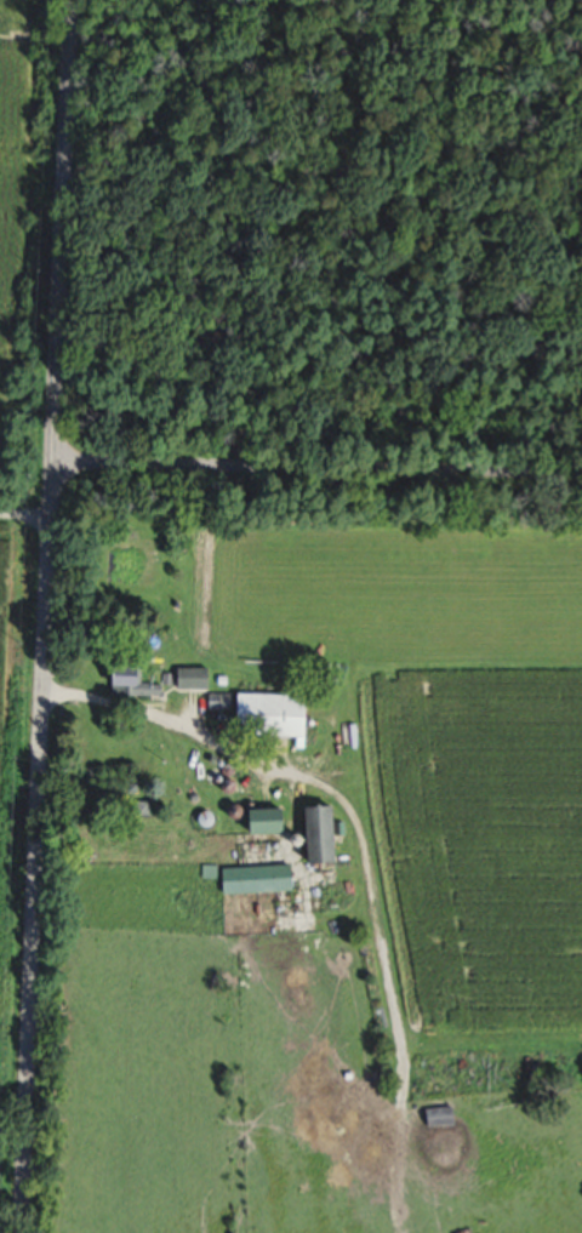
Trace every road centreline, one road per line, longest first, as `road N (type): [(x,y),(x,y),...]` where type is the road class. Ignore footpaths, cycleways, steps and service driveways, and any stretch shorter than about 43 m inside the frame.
road 1 (residential): [(20,1232),(68,0)]
road 2 (residential): [(51,470),(581,481)]

